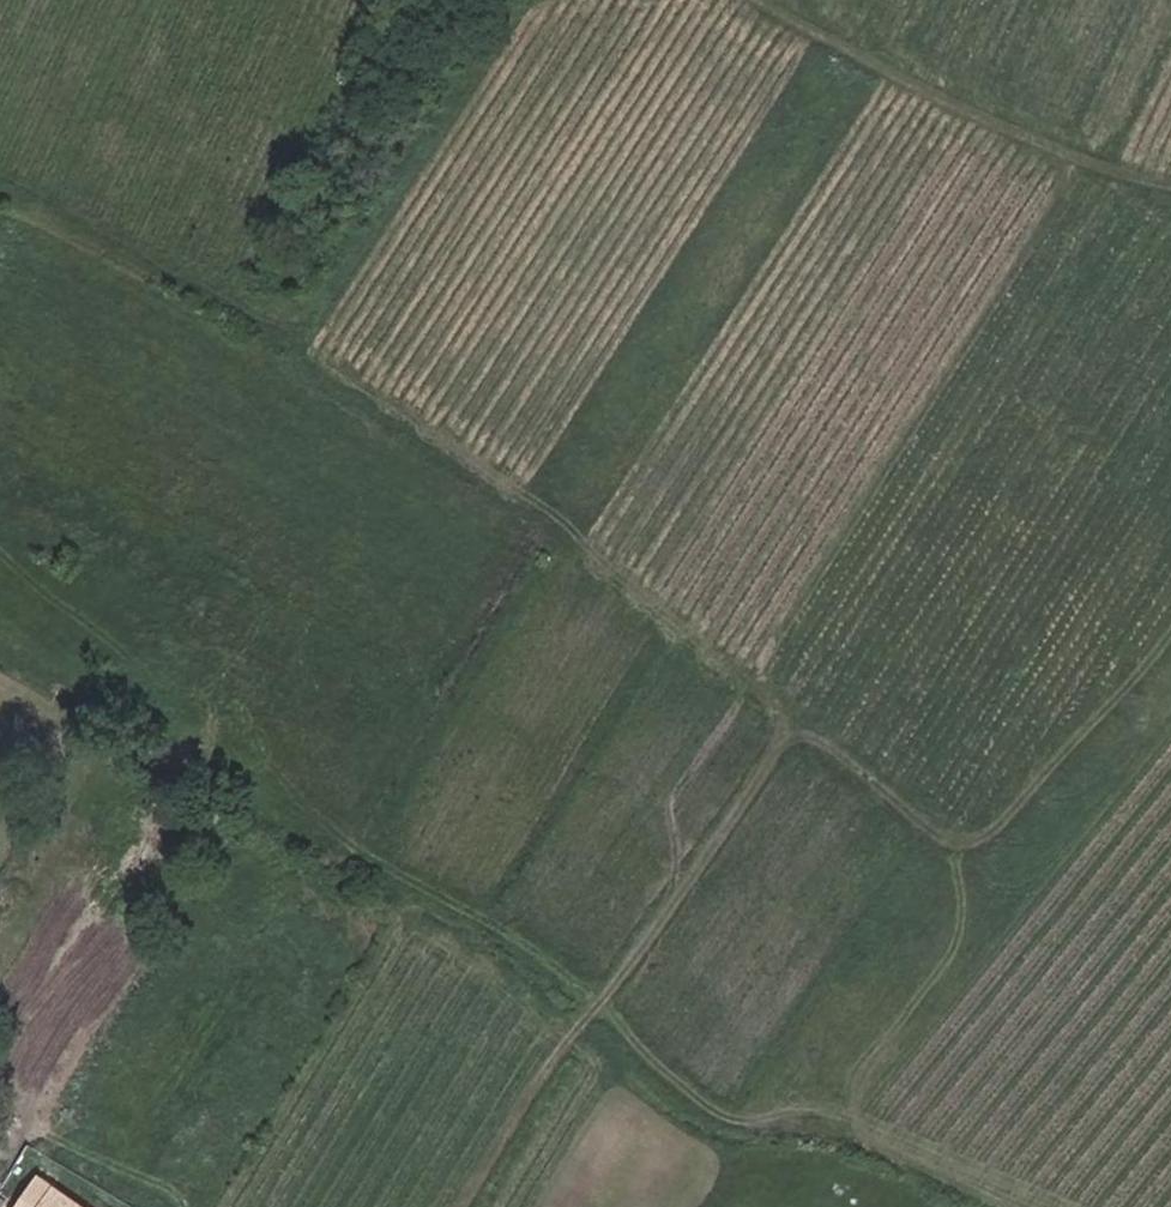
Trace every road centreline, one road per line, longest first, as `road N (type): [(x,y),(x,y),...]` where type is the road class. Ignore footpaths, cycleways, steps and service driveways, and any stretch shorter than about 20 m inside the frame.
road 1 (track): [(764,0),(878,73),(1049,147),(1170,178)]
road 2 (track): [(0,210),(250,321)]

